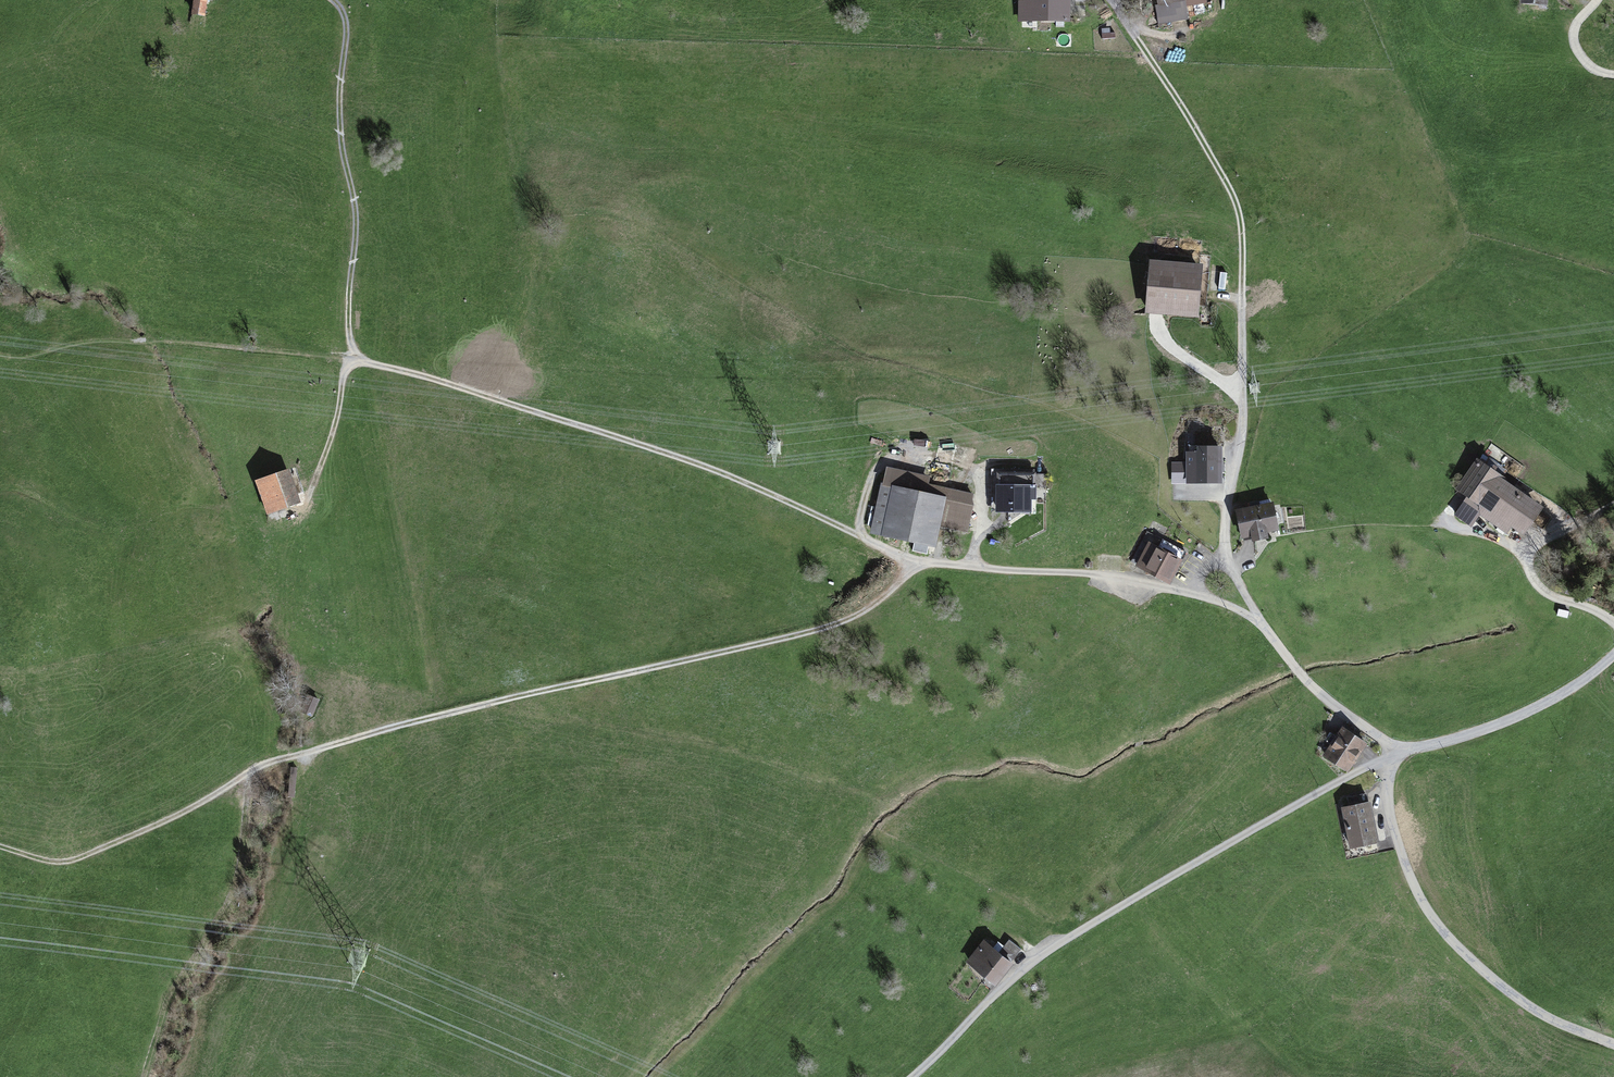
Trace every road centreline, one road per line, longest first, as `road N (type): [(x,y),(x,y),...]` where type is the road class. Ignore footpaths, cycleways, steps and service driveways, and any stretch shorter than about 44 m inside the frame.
road 1 (track): [(916,565),(879,600),(831,626),(393,726),(266,763),(83,857),(40,859),(0,847)]
road 2 (track): [(356,360),(708,468),(916,565)]
road 3 (track): [(1394,754),(1039,959),(911,1076)]
road 4 (track): [(1225,543),(1244,410),(1239,208),(1115,0)]
road 5 (unclassified): [(1613,655),(1520,716),(1394,754),(1307,681),(1259,620)]
road 6 (track): [(1394,754),(1389,805),(1432,917),(1487,973),(1544,1014),(1613,1044)]
road 7 (track): [(333,0),(346,23),(341,144),(357,219),(349,332),(356,360)]
road 8 (track): [(143,1076),(171,991),(240,880),(246,775)]
road 9 (track): [(916,565),(1111,576),(1205,598)]
road 10 (track): [(1613,506),(1526,553),(1538,588),(1613,622)]
road 11 (track): [(356,360),(346,369),(319,471),(292,523)]

